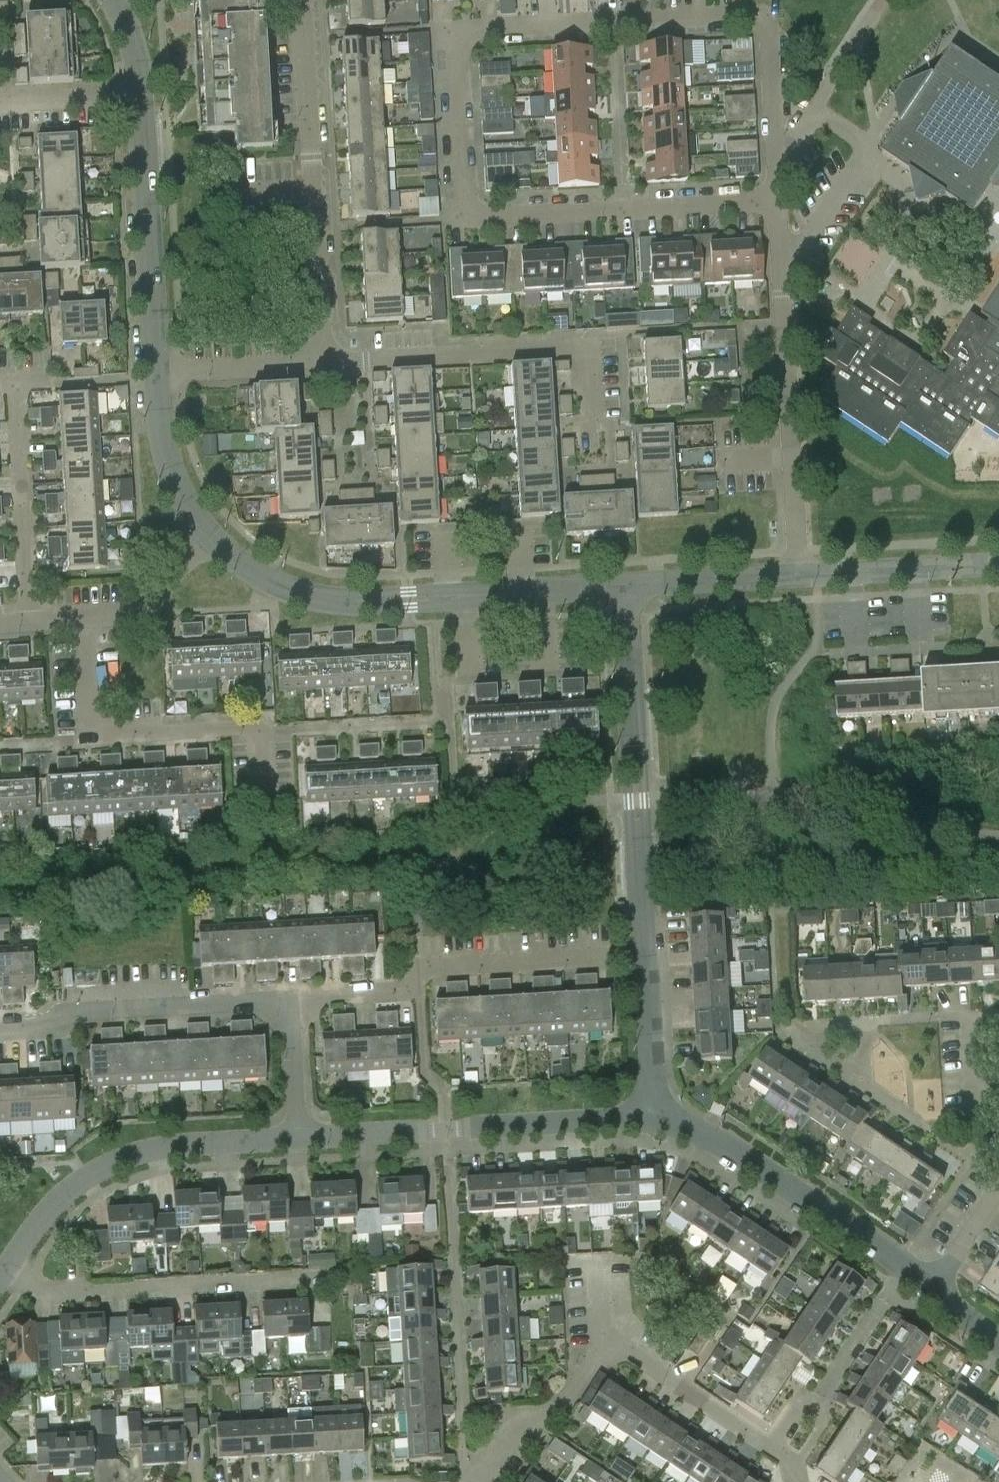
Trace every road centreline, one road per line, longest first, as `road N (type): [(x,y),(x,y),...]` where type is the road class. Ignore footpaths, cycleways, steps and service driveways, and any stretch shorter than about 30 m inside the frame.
road 1 (residential): [(651,1119),(627,586)]
road 2 (residential): [(774,201),(476,215),(460,209),(454,32)]
road 3 (residential): [(454,32),(751,15),(768,31),(774,201)]
road 4 (residential): [(627,586),(351,600),(271,579),(212,536)]
road 5 (residential): [(796,576),(774,201)]
road 6 (residential): [(323,362),(592,347),(595,445)]
road 7 (residential): [(323,362),(302,0)]
road 8 (residential): [(300,1140),(651,1119)]
road 9 (residential): [(264,799),(260,739),(249,727),(90,735),(84,622)]
road 10 (residential): [(6,1269),(51,1205),(107,1166),(173,1148),(300,1140)]
road 11 (residential): [(933,1291),(717,1142),(651,1119)]
road 12 (residential): [(6,1269),(53,1294),(330,1279)]
road 13 (residential): [(293,1001),(383,996),(420,972),(616,965)]
road 14 (residential): [(0,1026),(78,1011),(293,1001)]
road 15 (residential): [(156,374),(141,96)]
road 16 (residential): [(29,624),(19,387),(0,382)]
road 17 (residential): [(606,1341),(785,1457),(797,1481)]
road 18 (residential): [(796,576),(998,564)]
road 19 (residential): [(477,1481),(507,1436),(546,1423),(606,1341)]
road 20 (residential): [(212,536),(166,454),(156,374)]
road 21 (residential): [(627,586),(796,576)]
road 22 (residential): [(156,374),(323,362)]
road 23 (residential): [(84,622),(144,609),(212,536)]
road 24 (residential): [(0,104),(141,96)]
road 25 (residential): [(300,1140),(293,1001)]
road 26 (residential): [(998,1090),(972,1092),(968,1017),(998,1015)]

